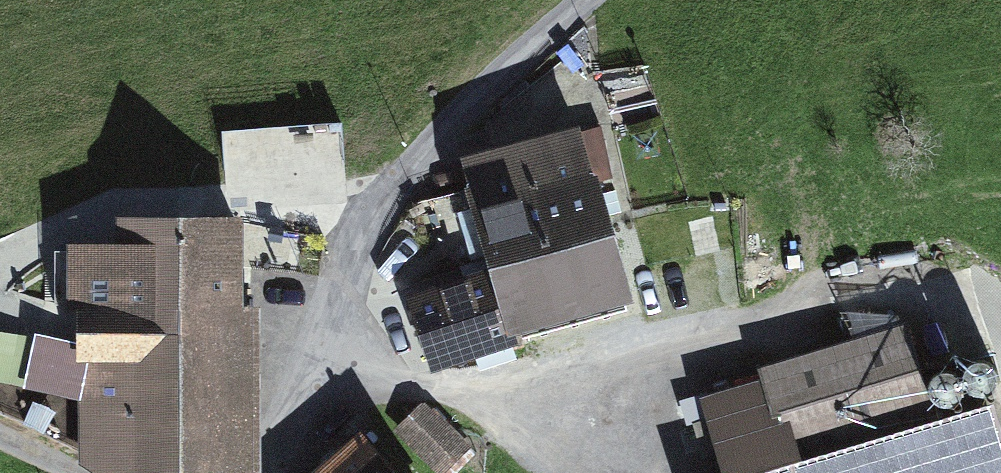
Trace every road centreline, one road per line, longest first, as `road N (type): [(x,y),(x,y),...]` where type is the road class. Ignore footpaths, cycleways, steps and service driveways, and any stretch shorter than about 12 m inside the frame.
road 1 (track): [(583,0),(492,79),(409,174),(348,278),(276,472)]

